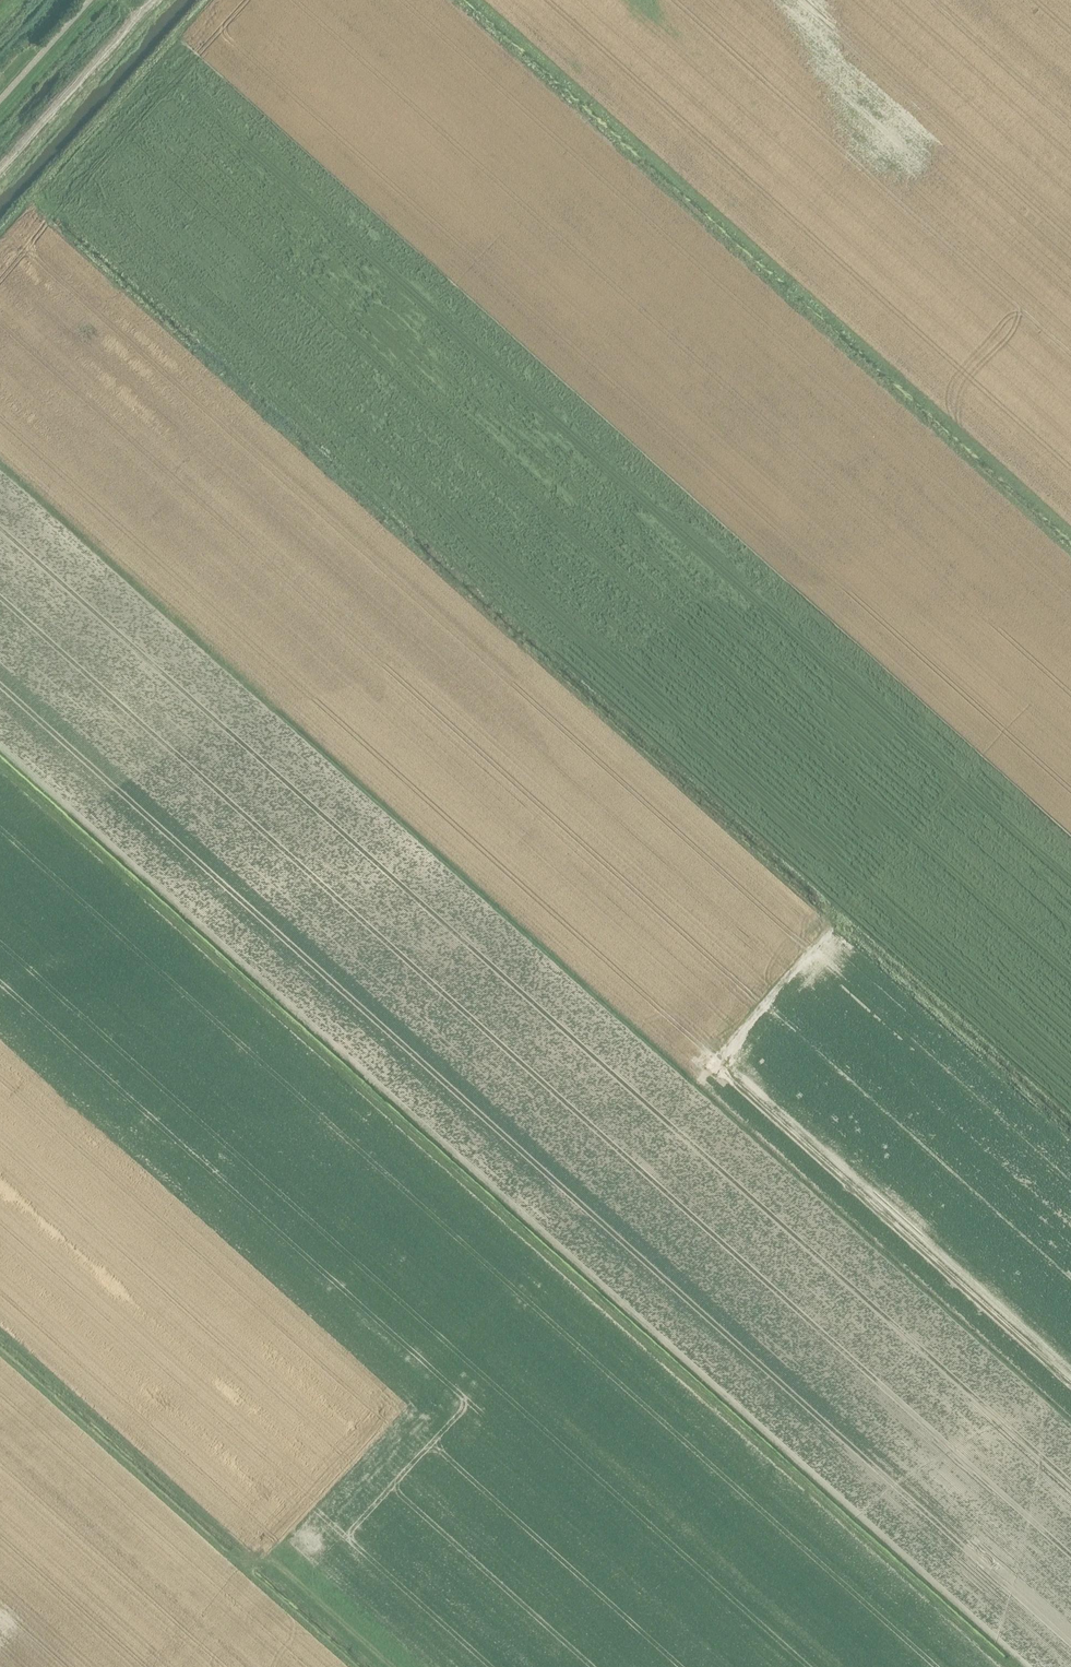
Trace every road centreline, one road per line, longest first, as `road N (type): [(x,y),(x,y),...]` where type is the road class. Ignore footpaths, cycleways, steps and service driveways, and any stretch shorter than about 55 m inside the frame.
road 1 (track): [(1070,1383),(720,1067)]
road 2 (track): [(389,1666),(266,1559)]

